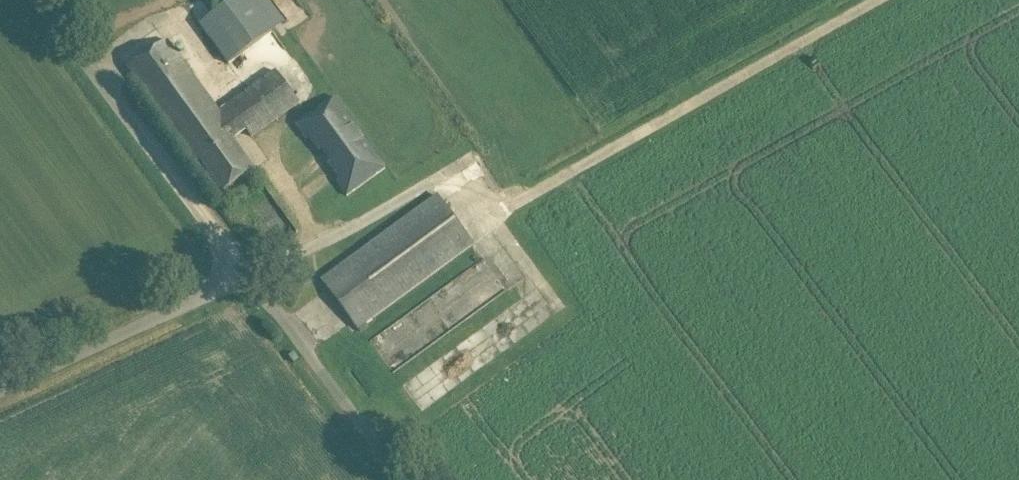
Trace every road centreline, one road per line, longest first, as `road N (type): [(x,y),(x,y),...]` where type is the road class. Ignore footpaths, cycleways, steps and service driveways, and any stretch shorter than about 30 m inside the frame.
road 1 (track): [(890,0),(481,228)]
road 2 (unclassified): [(241,269),(199,198),(43,0)]
road 3 (unclassified): [(0,390),(211,293),(241,269)]
road 4 (unclassified): [(404,479),(241,269)]

